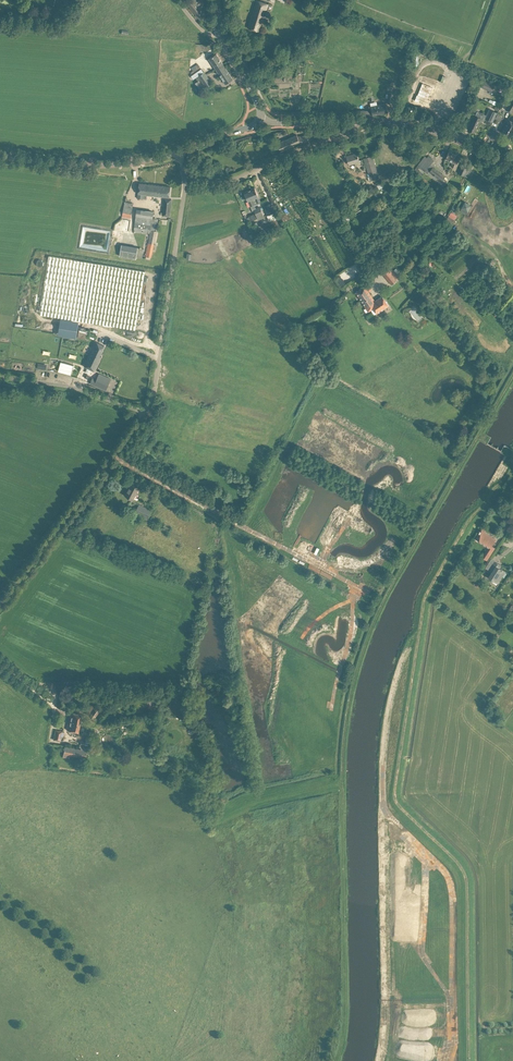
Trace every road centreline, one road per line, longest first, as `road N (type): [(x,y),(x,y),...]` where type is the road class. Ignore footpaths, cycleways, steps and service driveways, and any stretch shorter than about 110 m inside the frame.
road 1 (track): [(453,1060),(452,885),(429,855),(395,854),(383,797),(388,745),(403,727),(424,597),(494,489)]
road 2 (unclassified): [(0,603),(146,412)]
road 3 (unclassified): [(146,412),(185,179)]
road 4 (residential): [(185,179),(239,177),(353,131),(357,121)]
road 5 (tertiary): [(0,157),(103,165),(178,151)]
road 6 (tertiary): [(512,171),(433,131),(357,121)]
road 7 (unclassified): [(146,412),(78,389),(0,377)]

